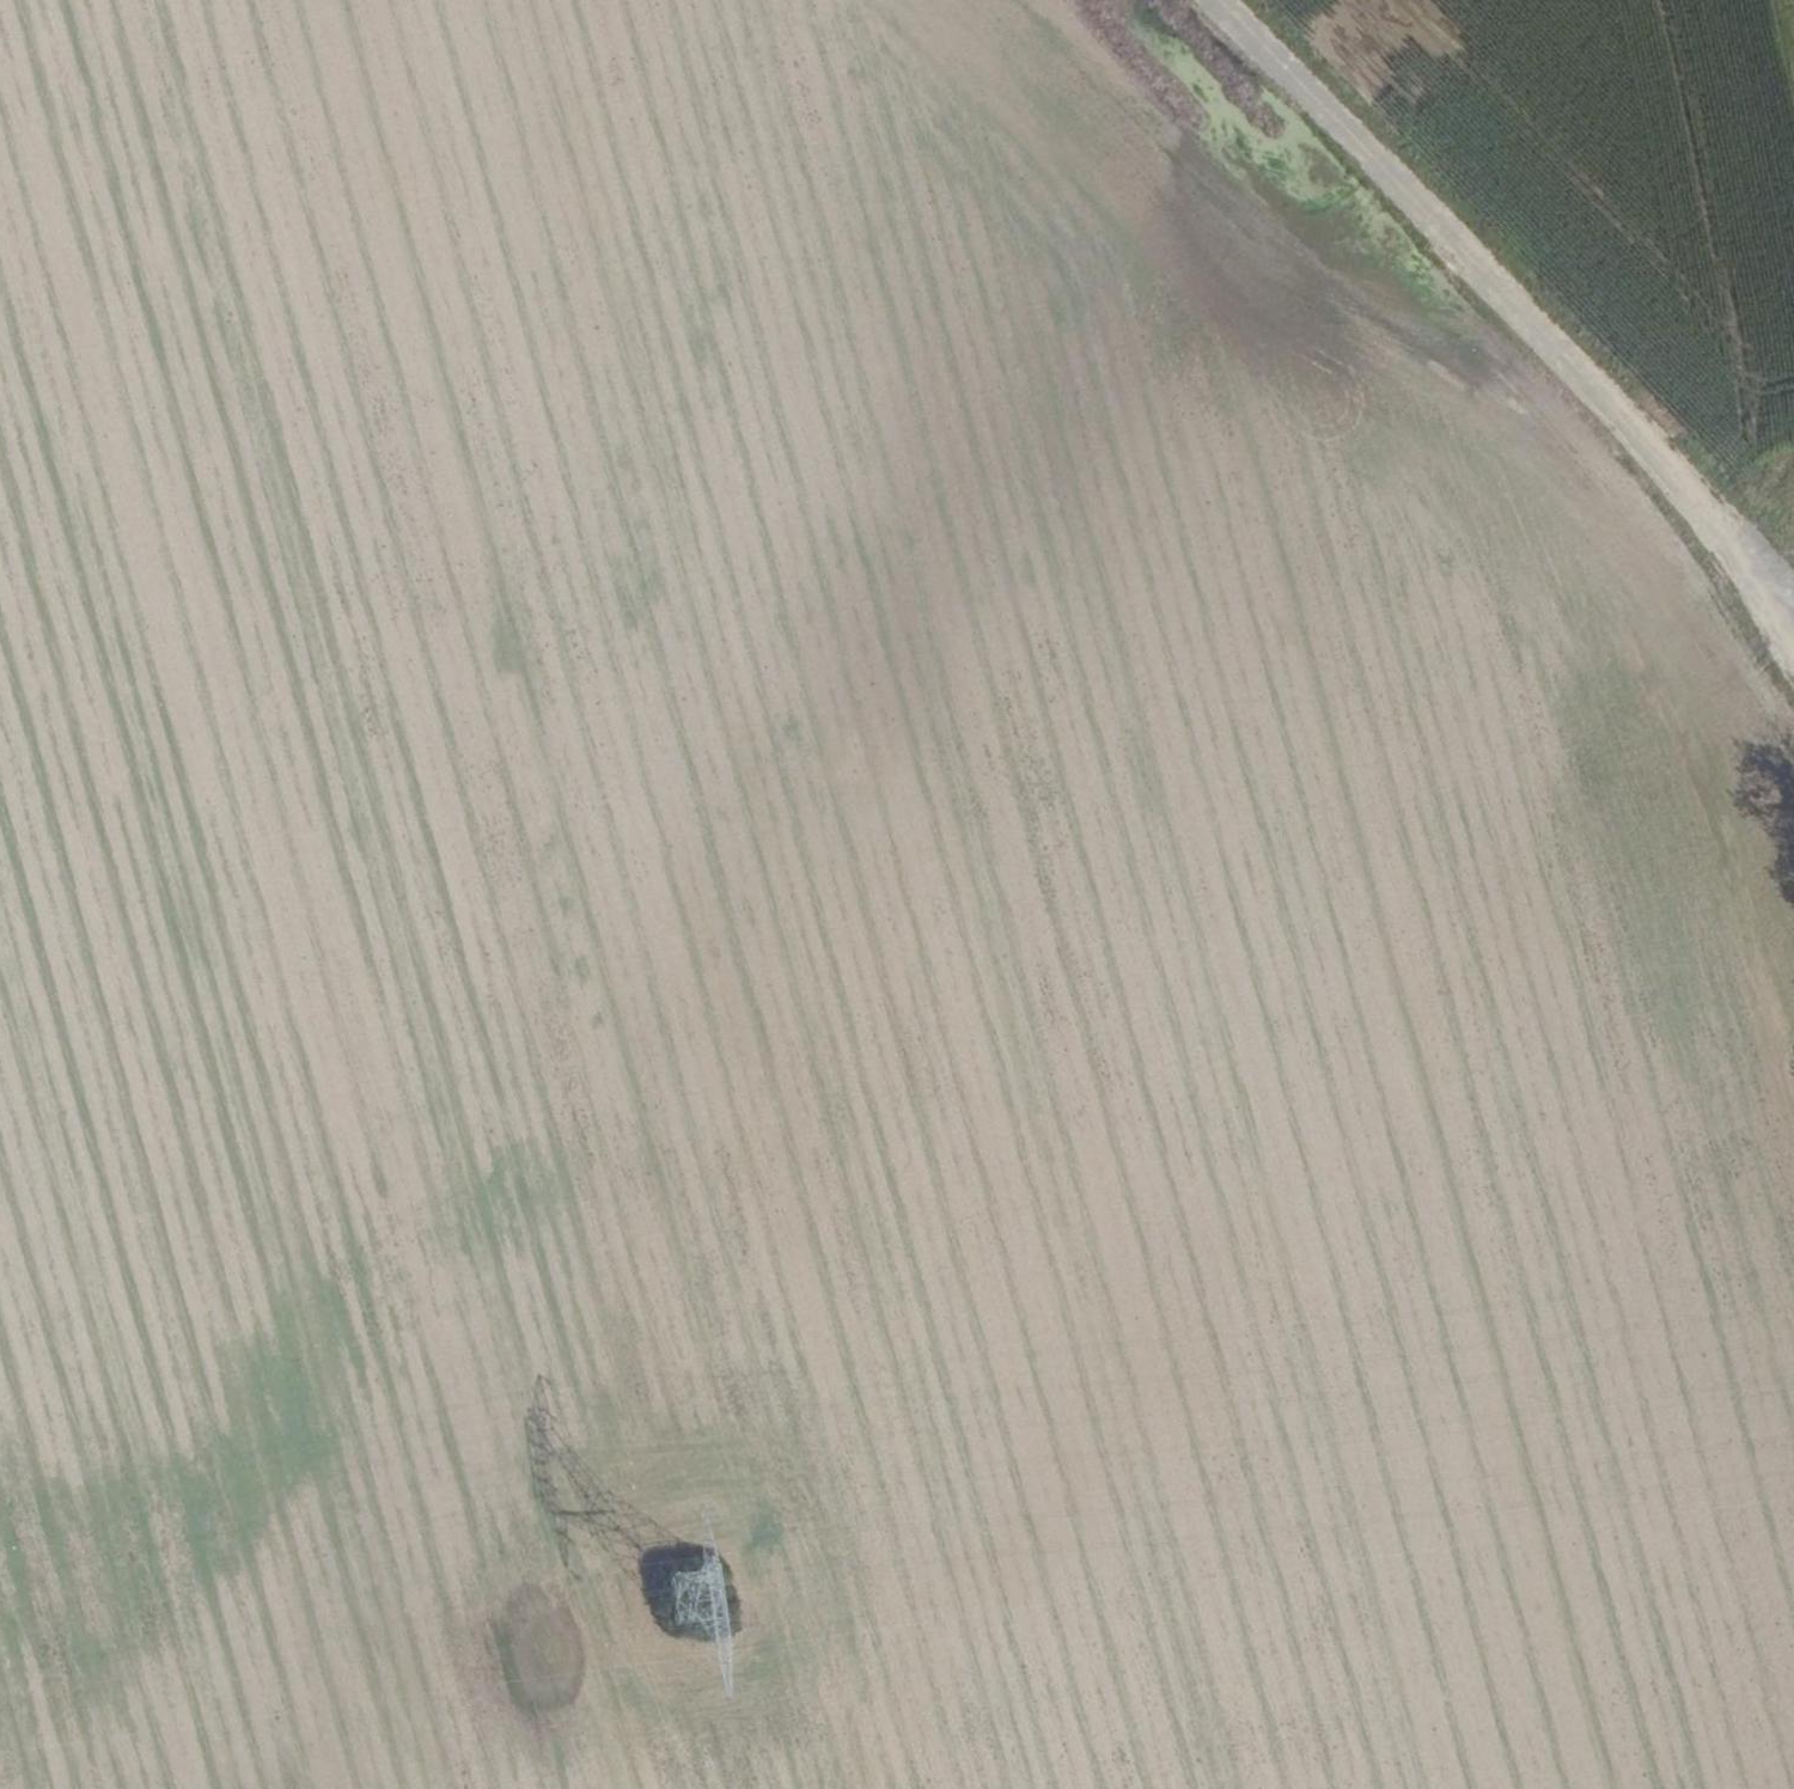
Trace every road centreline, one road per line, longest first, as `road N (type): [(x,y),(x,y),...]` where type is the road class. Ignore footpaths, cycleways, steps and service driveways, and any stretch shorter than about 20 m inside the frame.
road 1 (track): [(1218,0),(1793,600)]

